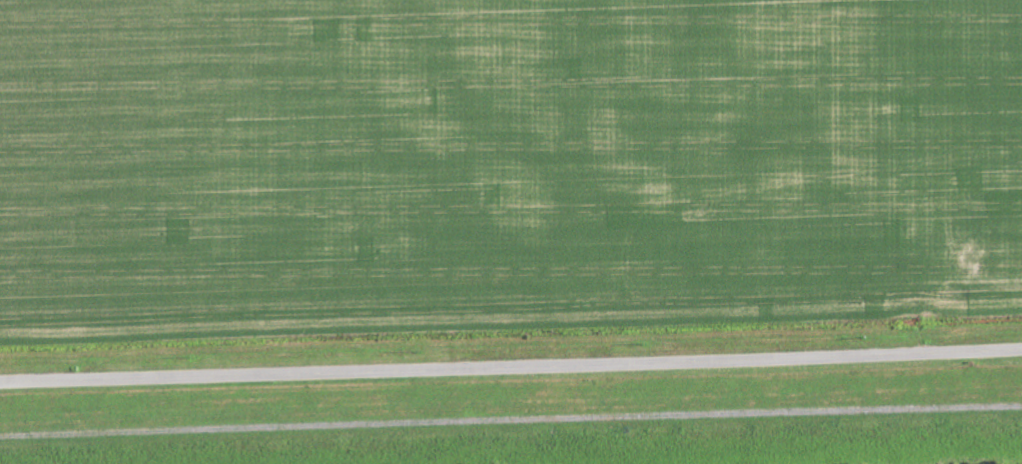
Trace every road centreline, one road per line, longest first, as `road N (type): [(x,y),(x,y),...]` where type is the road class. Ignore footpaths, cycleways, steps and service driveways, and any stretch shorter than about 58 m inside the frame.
road 1 (tertiary): [(1021,348),(0,381)]
road 2 (track): [(0,436),(1021,405)]

